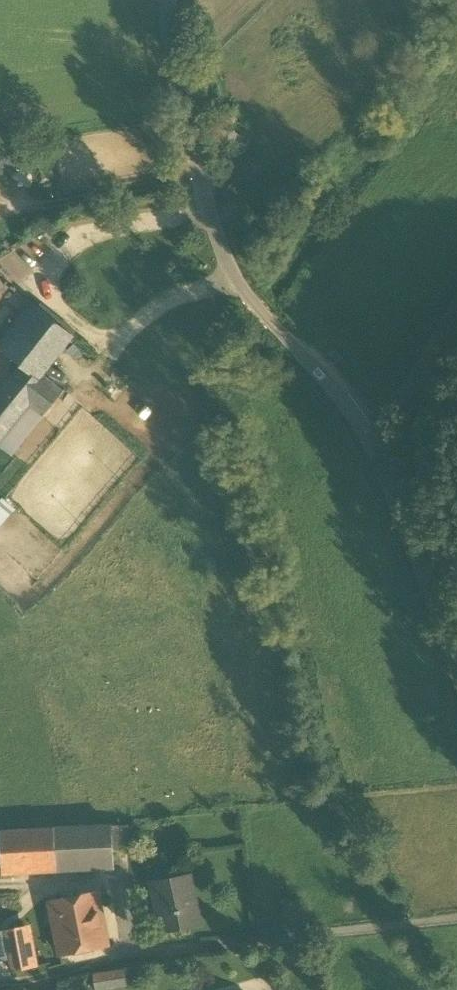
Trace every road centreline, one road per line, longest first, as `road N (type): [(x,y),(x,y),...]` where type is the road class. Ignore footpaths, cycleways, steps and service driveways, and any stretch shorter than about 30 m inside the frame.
road 1 (unclassified): [(172,0),(172,47),(188,123),(228,259),(249,303)]
road 2 (residential): [(372,420),(456,659)]
road 3 (residential): [(249,303),(372,420)]
road 4 (residential): [(372,420),(410,389),(456,305)]

